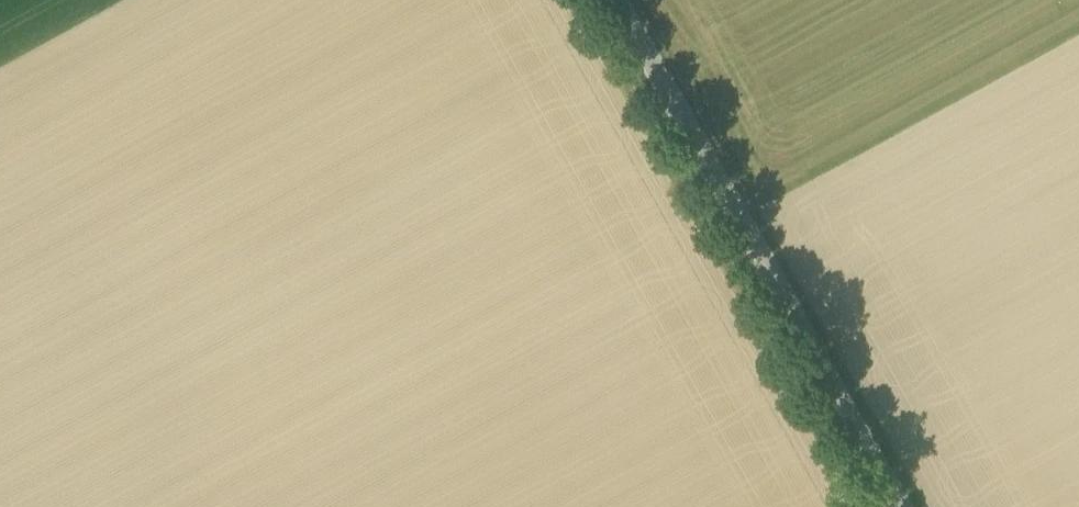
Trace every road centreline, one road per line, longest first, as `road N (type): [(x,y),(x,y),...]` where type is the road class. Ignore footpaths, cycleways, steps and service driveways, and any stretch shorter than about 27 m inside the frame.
road 1 (unclassified): [(901,506),(617,0)]

